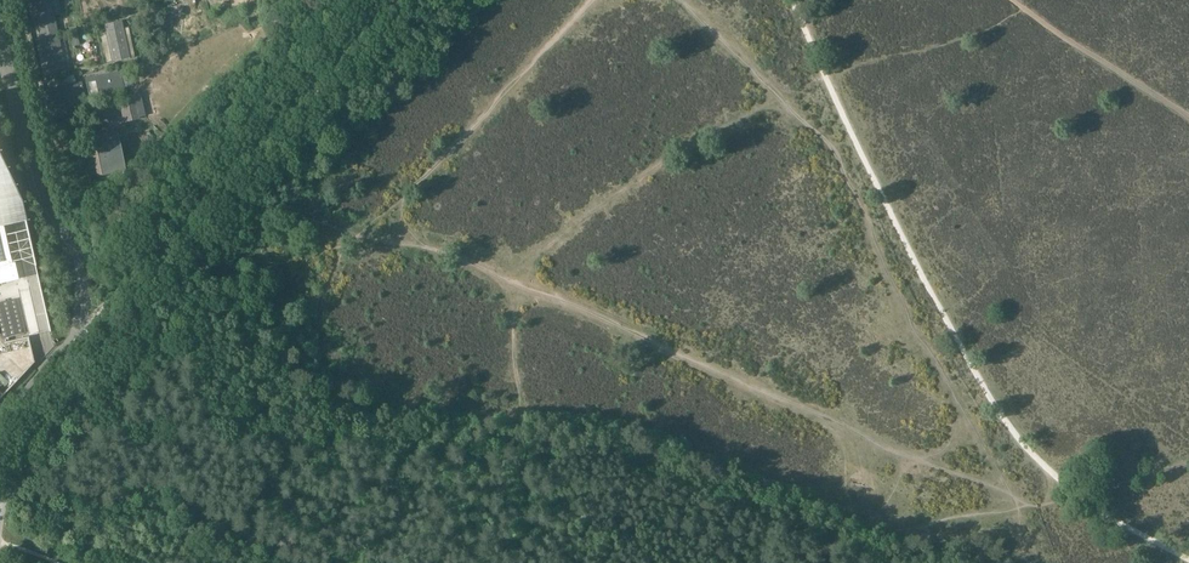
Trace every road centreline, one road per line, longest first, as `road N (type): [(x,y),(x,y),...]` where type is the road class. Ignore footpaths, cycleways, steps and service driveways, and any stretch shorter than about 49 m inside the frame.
road 1 (unclassified): [(80,341),(76,252),(51,214),(0,16)]
road 2 (track): [(189,226),(397,0)]

